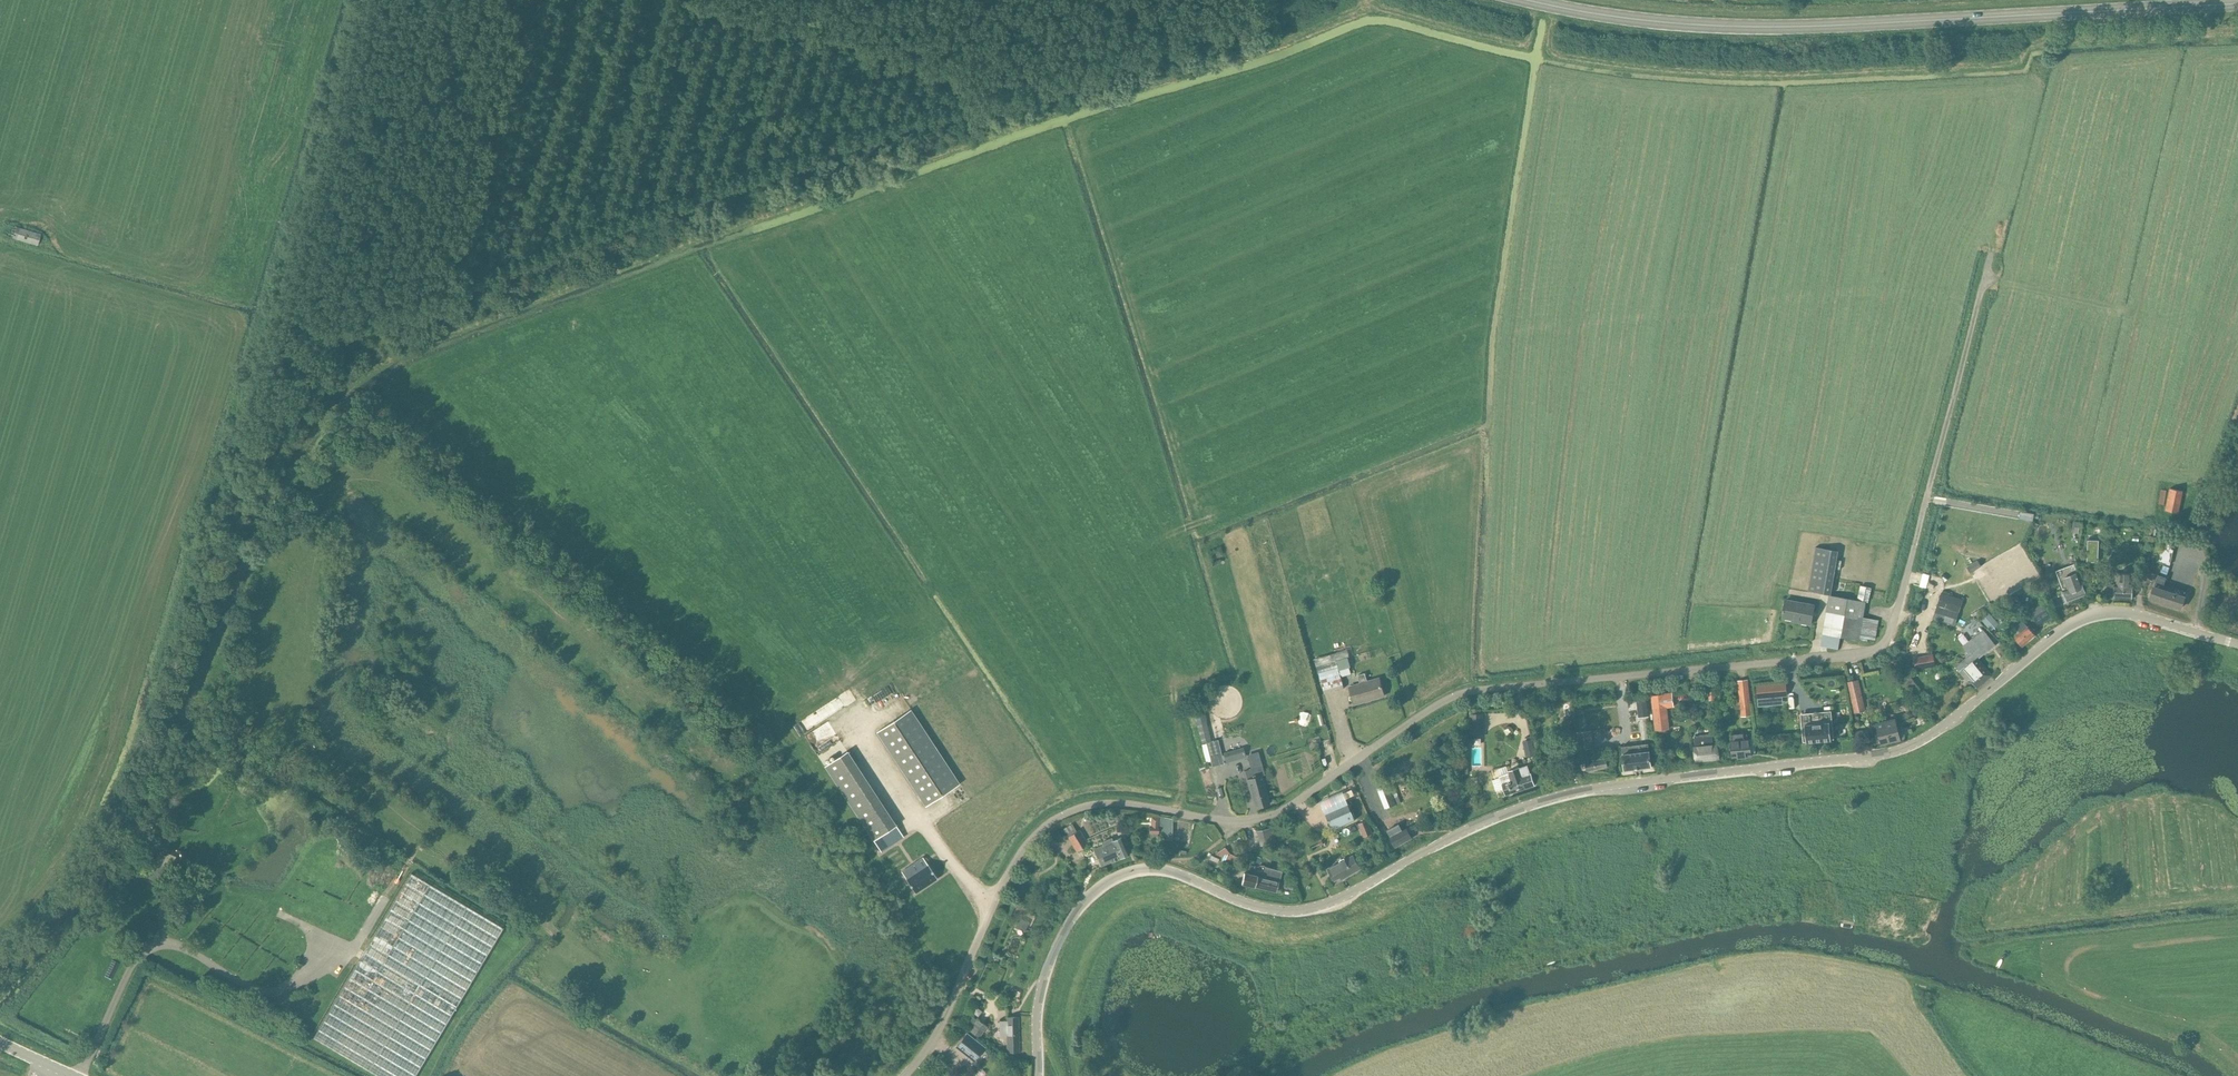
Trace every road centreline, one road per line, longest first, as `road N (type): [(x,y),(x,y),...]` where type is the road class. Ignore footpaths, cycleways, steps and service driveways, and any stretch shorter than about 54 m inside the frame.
road 1 (unclassified): [(906,1075),(930,1047),(1018,855),(1059,815),(1140,805),(1256,823),(1445,700),(1865,658),(1887,647),(1990,258)]
road 2 (tertiary): [(2237,645),(2149,618),(2098,614),(2060,631),(1907,747),(1542,800),(1309,909),(1258,907),(1174,872),(1129,872),(1085,901),(1056,947),(1038,1009),(1038,1075)]
road 3 (primary): [(2237,3),(1813,26),(1695,24),(1532,0)]

